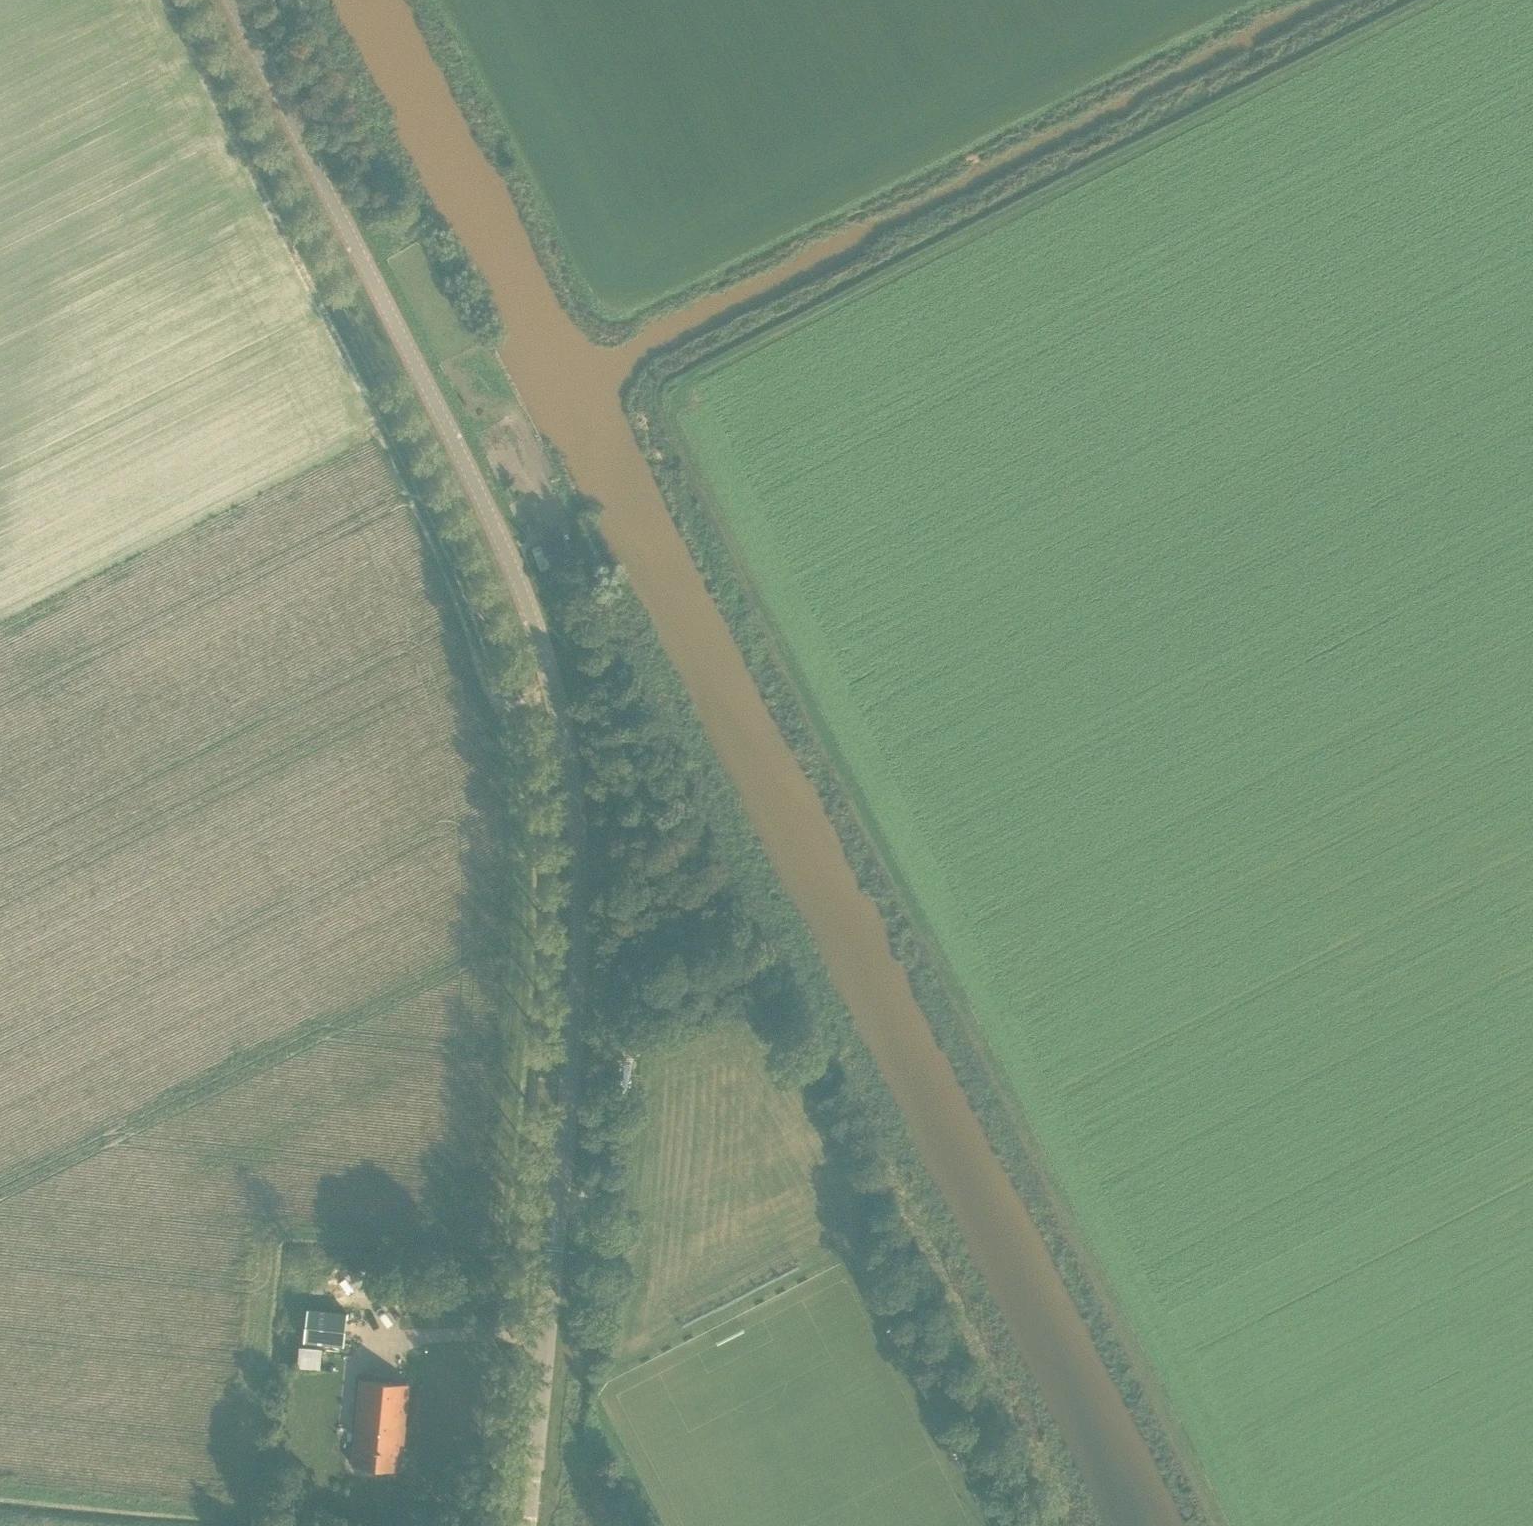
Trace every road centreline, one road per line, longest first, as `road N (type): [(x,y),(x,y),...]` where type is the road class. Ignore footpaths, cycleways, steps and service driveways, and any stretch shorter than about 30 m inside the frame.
road 1 (unclassified): [(527,1525),(570,1086),(576,775),(523,588),(228,0)]

